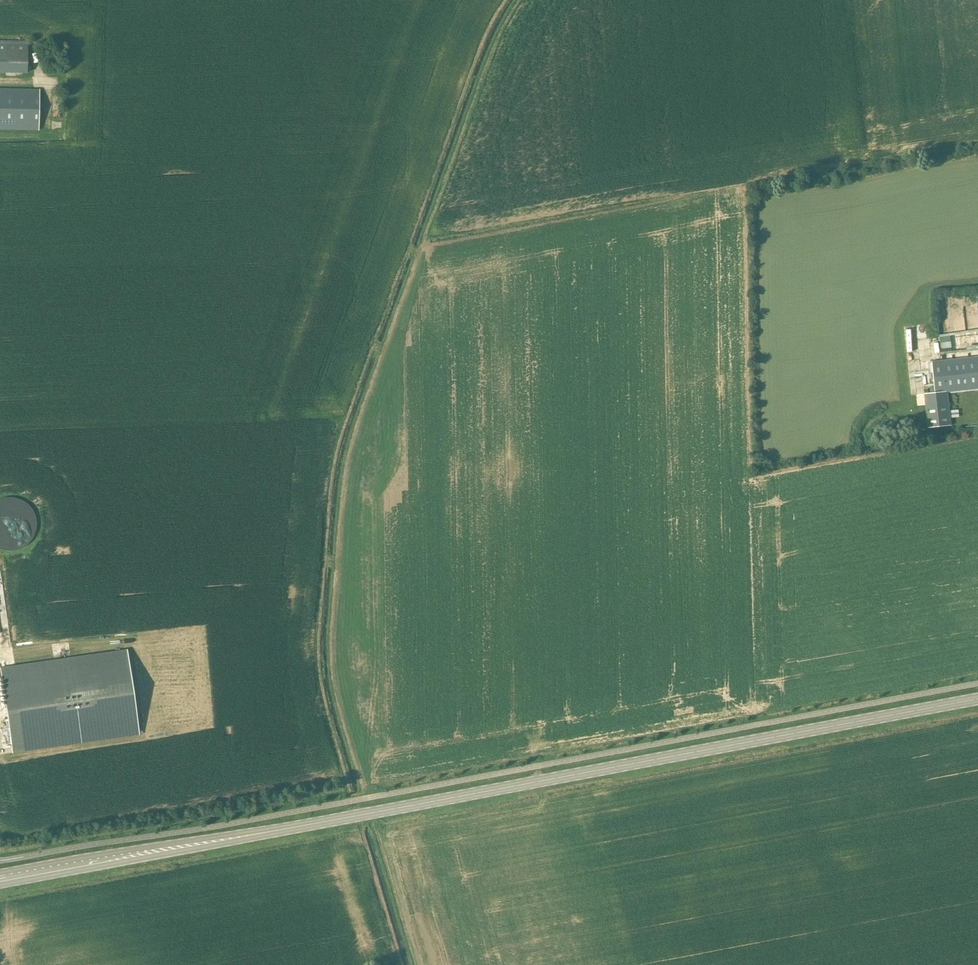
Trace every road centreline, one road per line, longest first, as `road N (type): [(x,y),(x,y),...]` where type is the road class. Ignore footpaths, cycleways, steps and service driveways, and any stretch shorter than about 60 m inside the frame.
road 1 (secondary): [(0,880),(977,699)]

